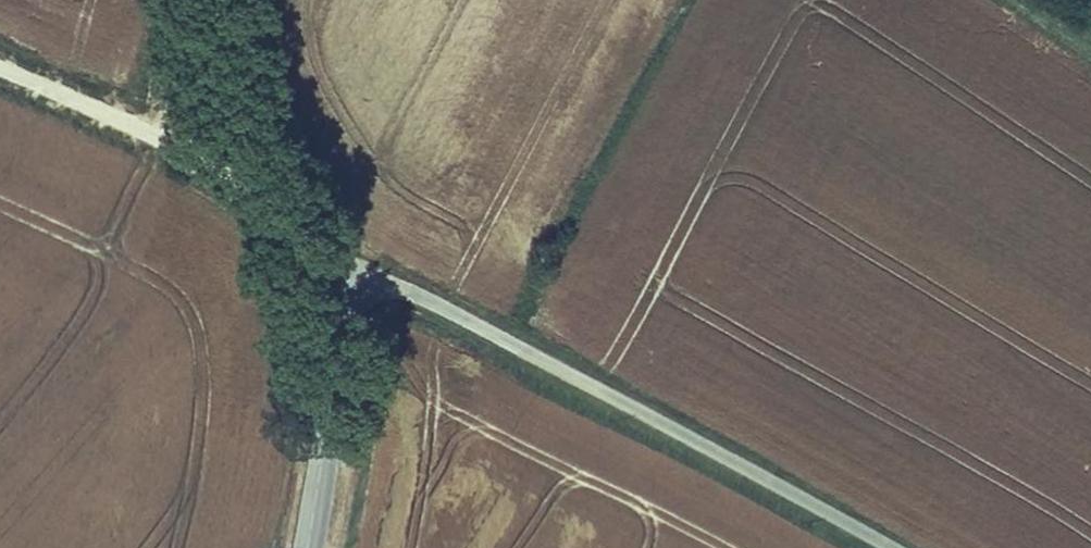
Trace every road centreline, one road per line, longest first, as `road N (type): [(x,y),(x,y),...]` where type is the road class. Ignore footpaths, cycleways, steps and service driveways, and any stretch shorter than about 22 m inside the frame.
road 1 (unclassified): [(890,547),(312,235)]
road 2 (unclassified): [(312,235),(177,146),(0,68)]
road 3 (tertiary): [(307,547),(331,334),(312,235)]
road 4 (tertiary): [(312,235),(244,75),(233,0)]

